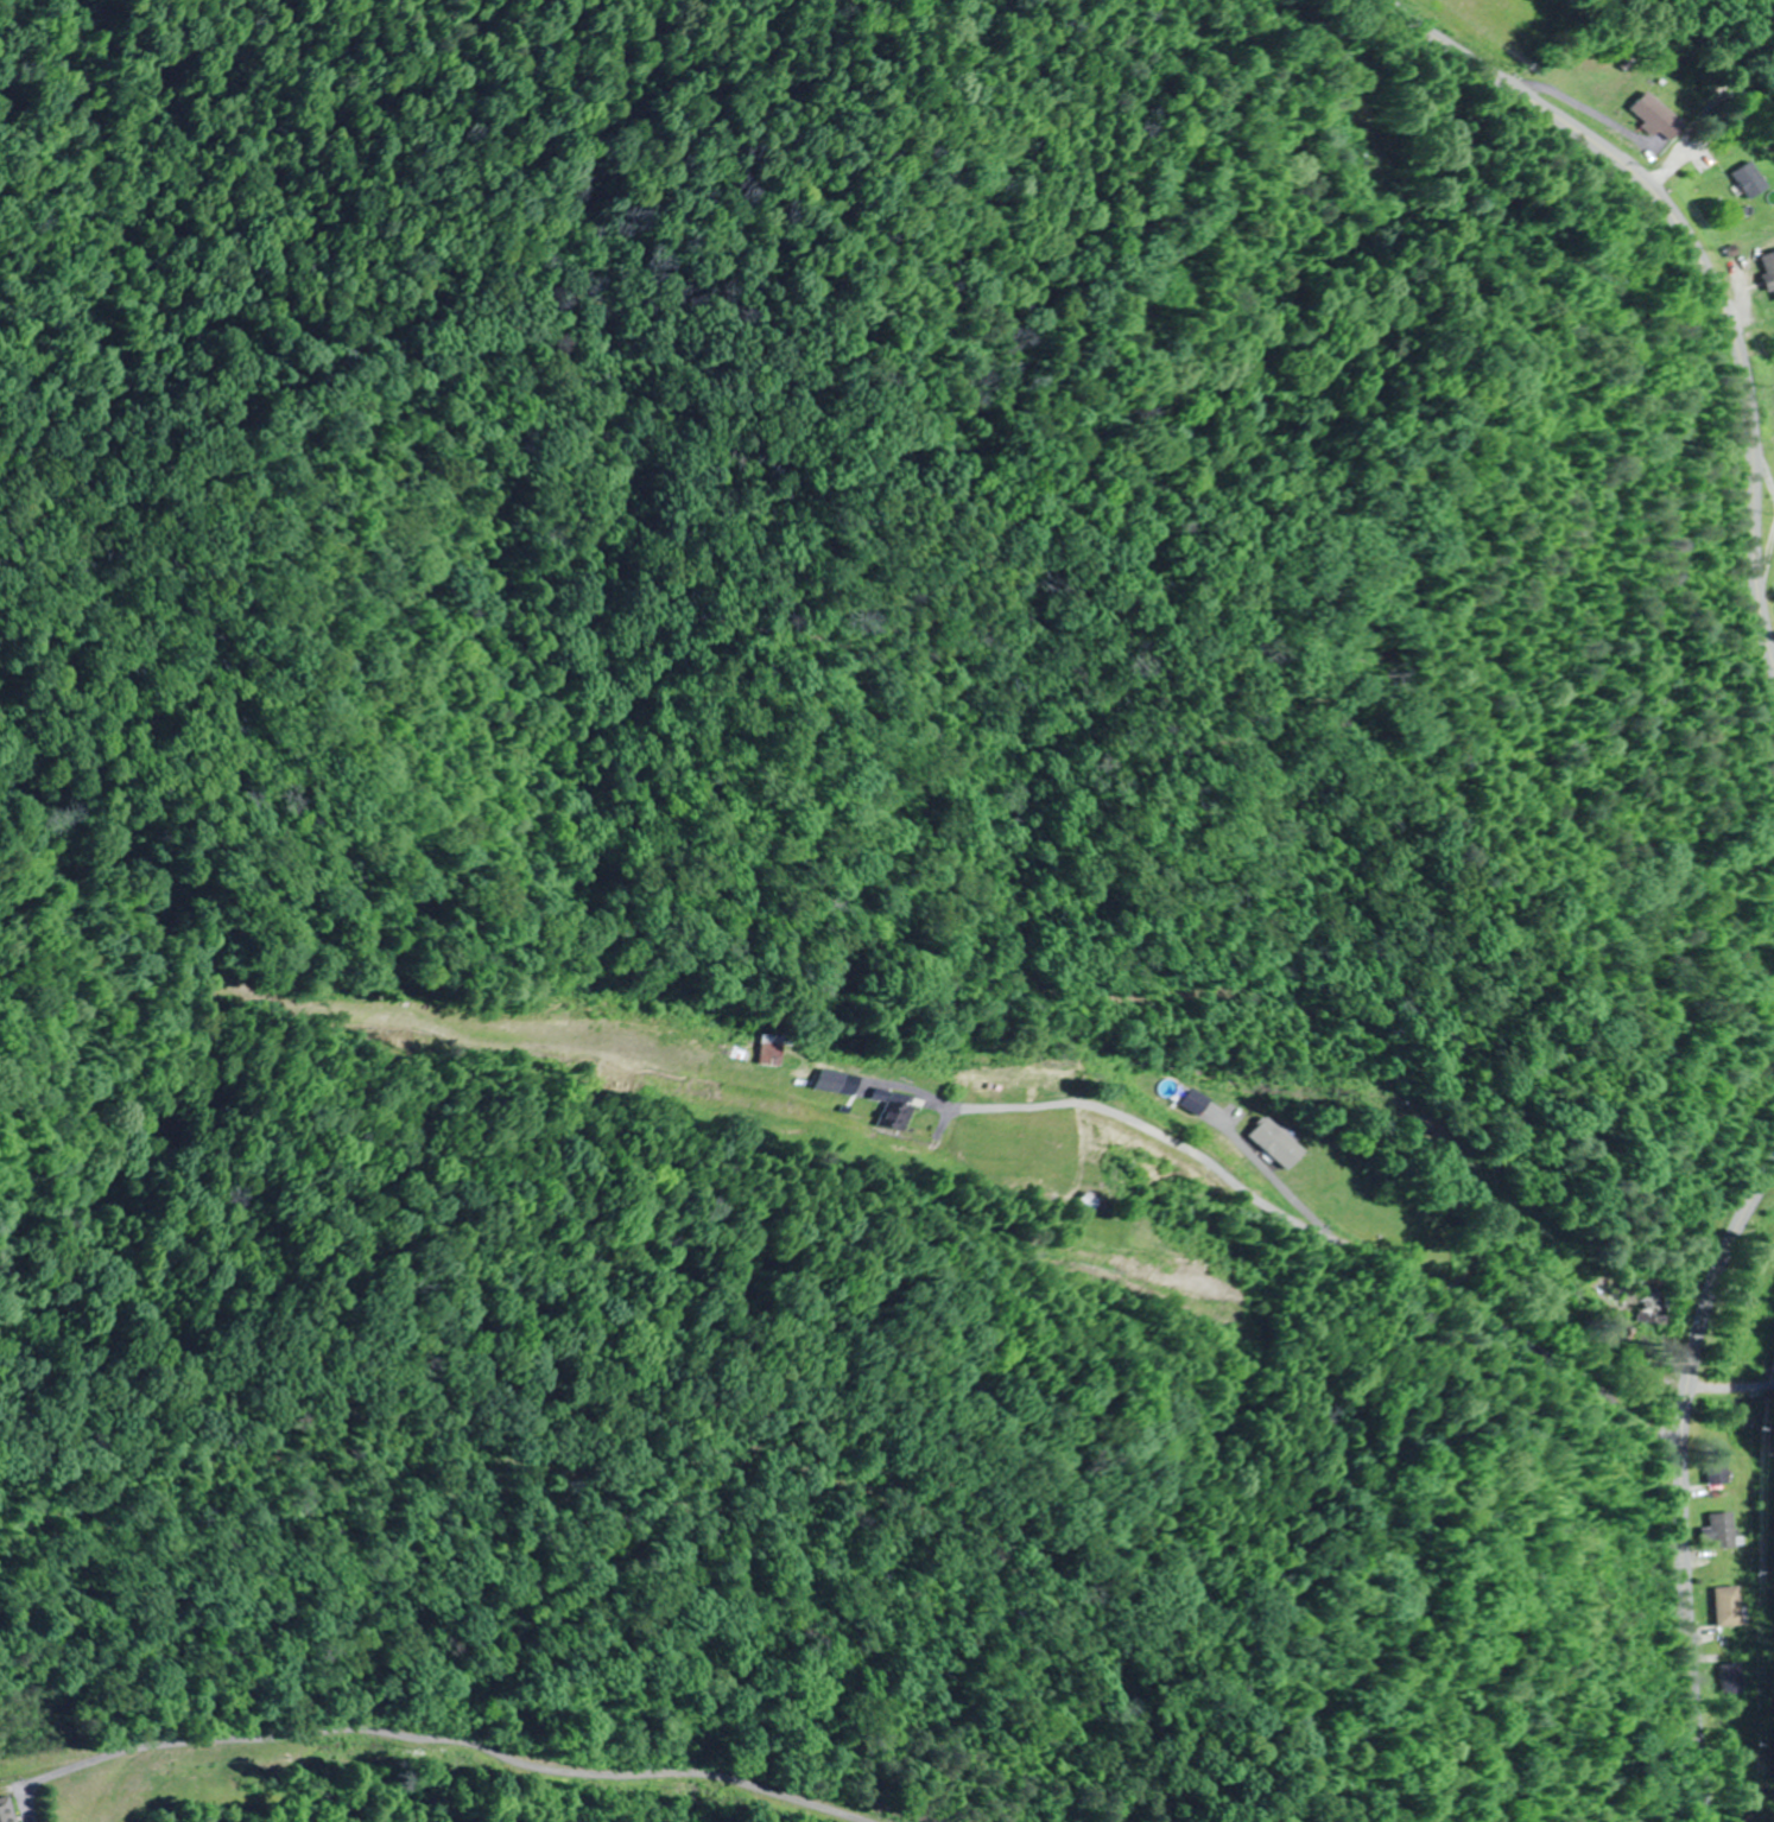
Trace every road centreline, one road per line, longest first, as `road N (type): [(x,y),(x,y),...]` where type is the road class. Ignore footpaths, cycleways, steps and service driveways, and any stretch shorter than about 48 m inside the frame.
road 1 (residential): [(1702,1370),(1628,1365),(1514,1299),(1285,1193),(1205,1113),(1108,1056),(736,1039)]
road 2 (secondary): [(1773,654),(1762,605),(1748,389),(1712,281),(1679,224),(1629,164),(1384,0)]
road 3 (secondary): [(1719,1821),(1721,1683),(1697,1490),(1697,1420),(1723,1250),(1773,1154)]

